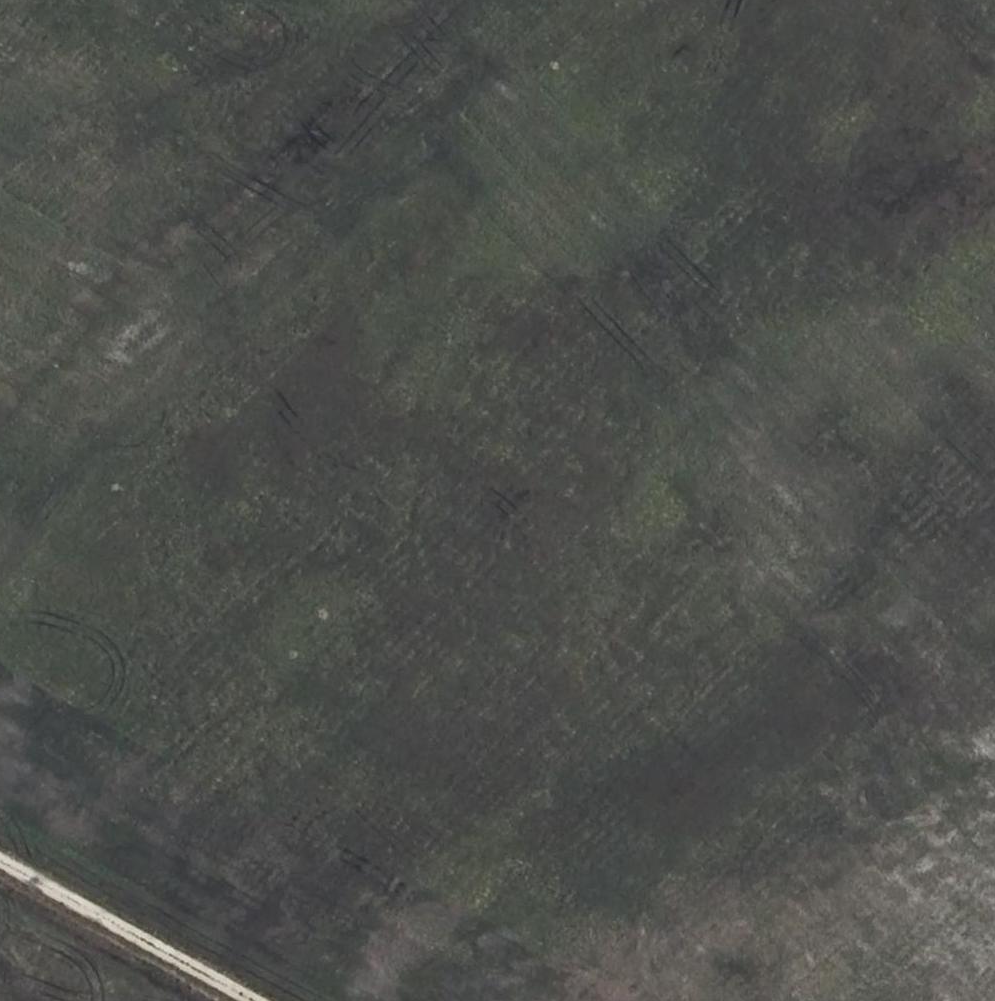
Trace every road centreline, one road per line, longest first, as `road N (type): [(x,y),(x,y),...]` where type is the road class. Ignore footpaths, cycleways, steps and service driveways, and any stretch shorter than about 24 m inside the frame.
road 1 (track): [(0,405),(428,0)]
road 2 (track): [(0,848),(270,1000)]

